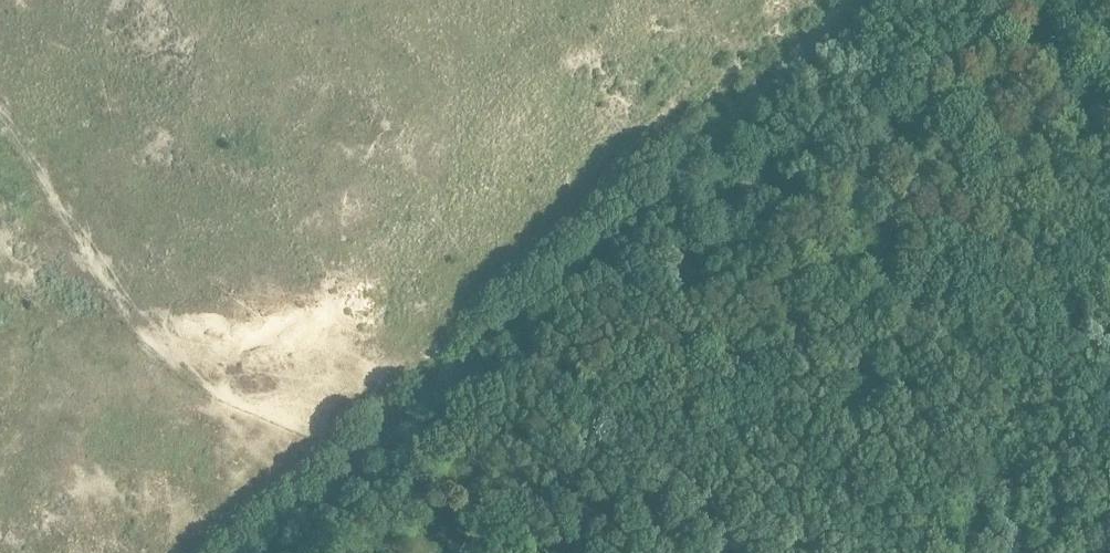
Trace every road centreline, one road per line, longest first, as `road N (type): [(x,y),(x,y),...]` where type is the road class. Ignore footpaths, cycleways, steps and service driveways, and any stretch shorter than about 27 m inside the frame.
road 1 (track): [(924,552),(1045,194),(1109,110)]

